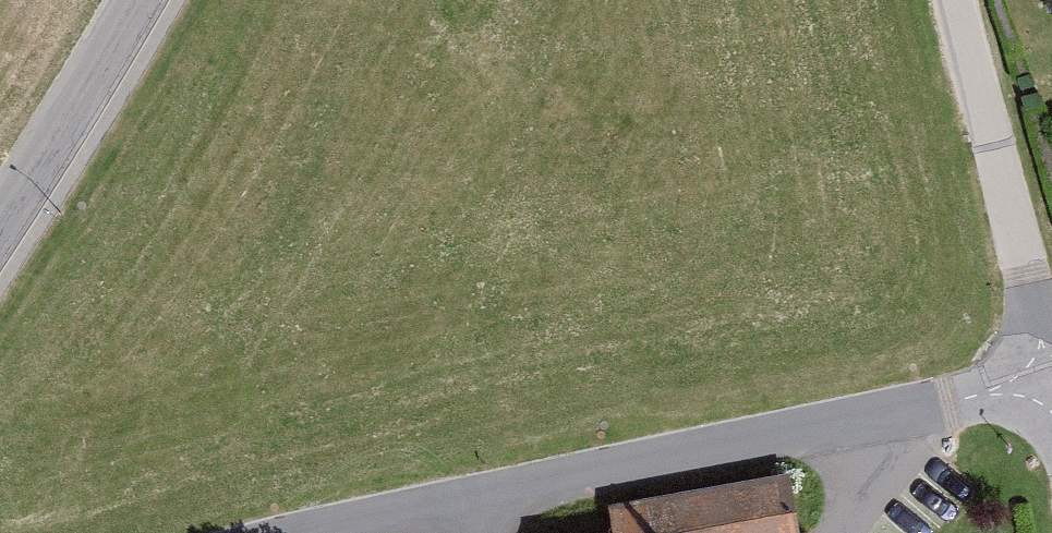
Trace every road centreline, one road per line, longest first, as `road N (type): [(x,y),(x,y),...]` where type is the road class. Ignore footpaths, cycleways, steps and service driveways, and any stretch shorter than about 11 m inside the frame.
road 1 (unclassified): [(1051,377),(317,532)]
road 2 (unclassified): [(1051,312),(965,0)]
road 3 (tertiary): [(0,232),(139,0)]

